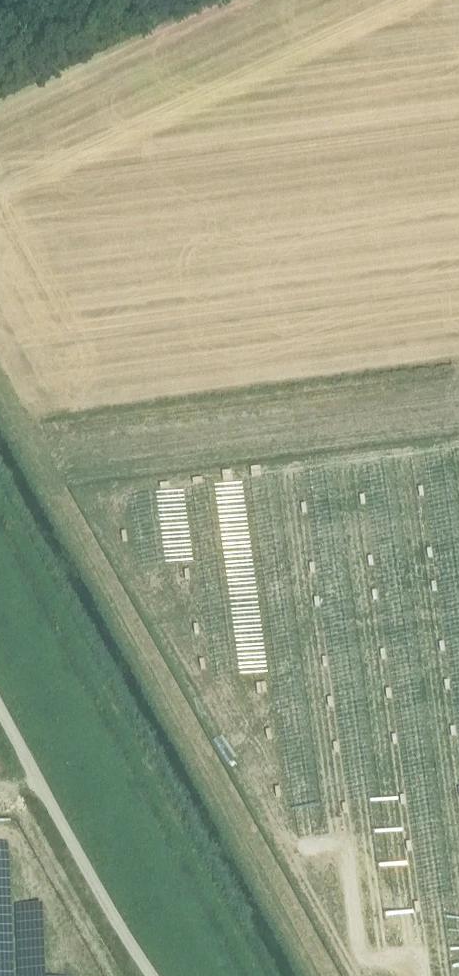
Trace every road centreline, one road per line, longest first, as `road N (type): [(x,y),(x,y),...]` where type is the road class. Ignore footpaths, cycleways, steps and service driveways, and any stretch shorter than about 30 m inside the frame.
road 1 (unclassified): [(148,975),(0,708)]

